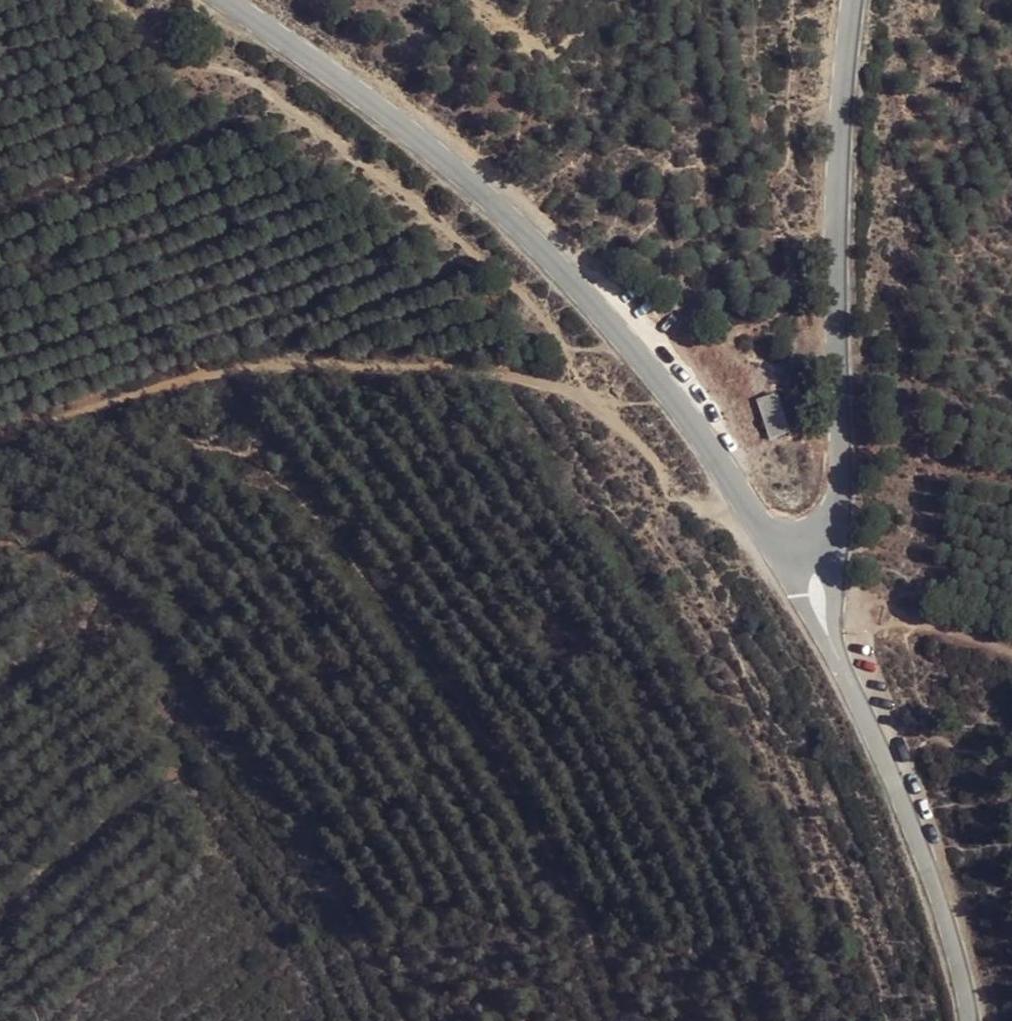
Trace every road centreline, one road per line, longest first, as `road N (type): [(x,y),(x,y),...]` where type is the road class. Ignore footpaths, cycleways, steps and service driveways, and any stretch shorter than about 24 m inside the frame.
road 1 (tertiary): [(225,0),(374,104),(477,188),(620,337),(707,446),(757,527),(777,541),(805,541)]
road 2 (tertiary): [(805,541),(828,529),(839,503),(836,228),(854,0)]
road 3 (unclassified): [(970,1020),(928,863),(828,631),(805,541)]

